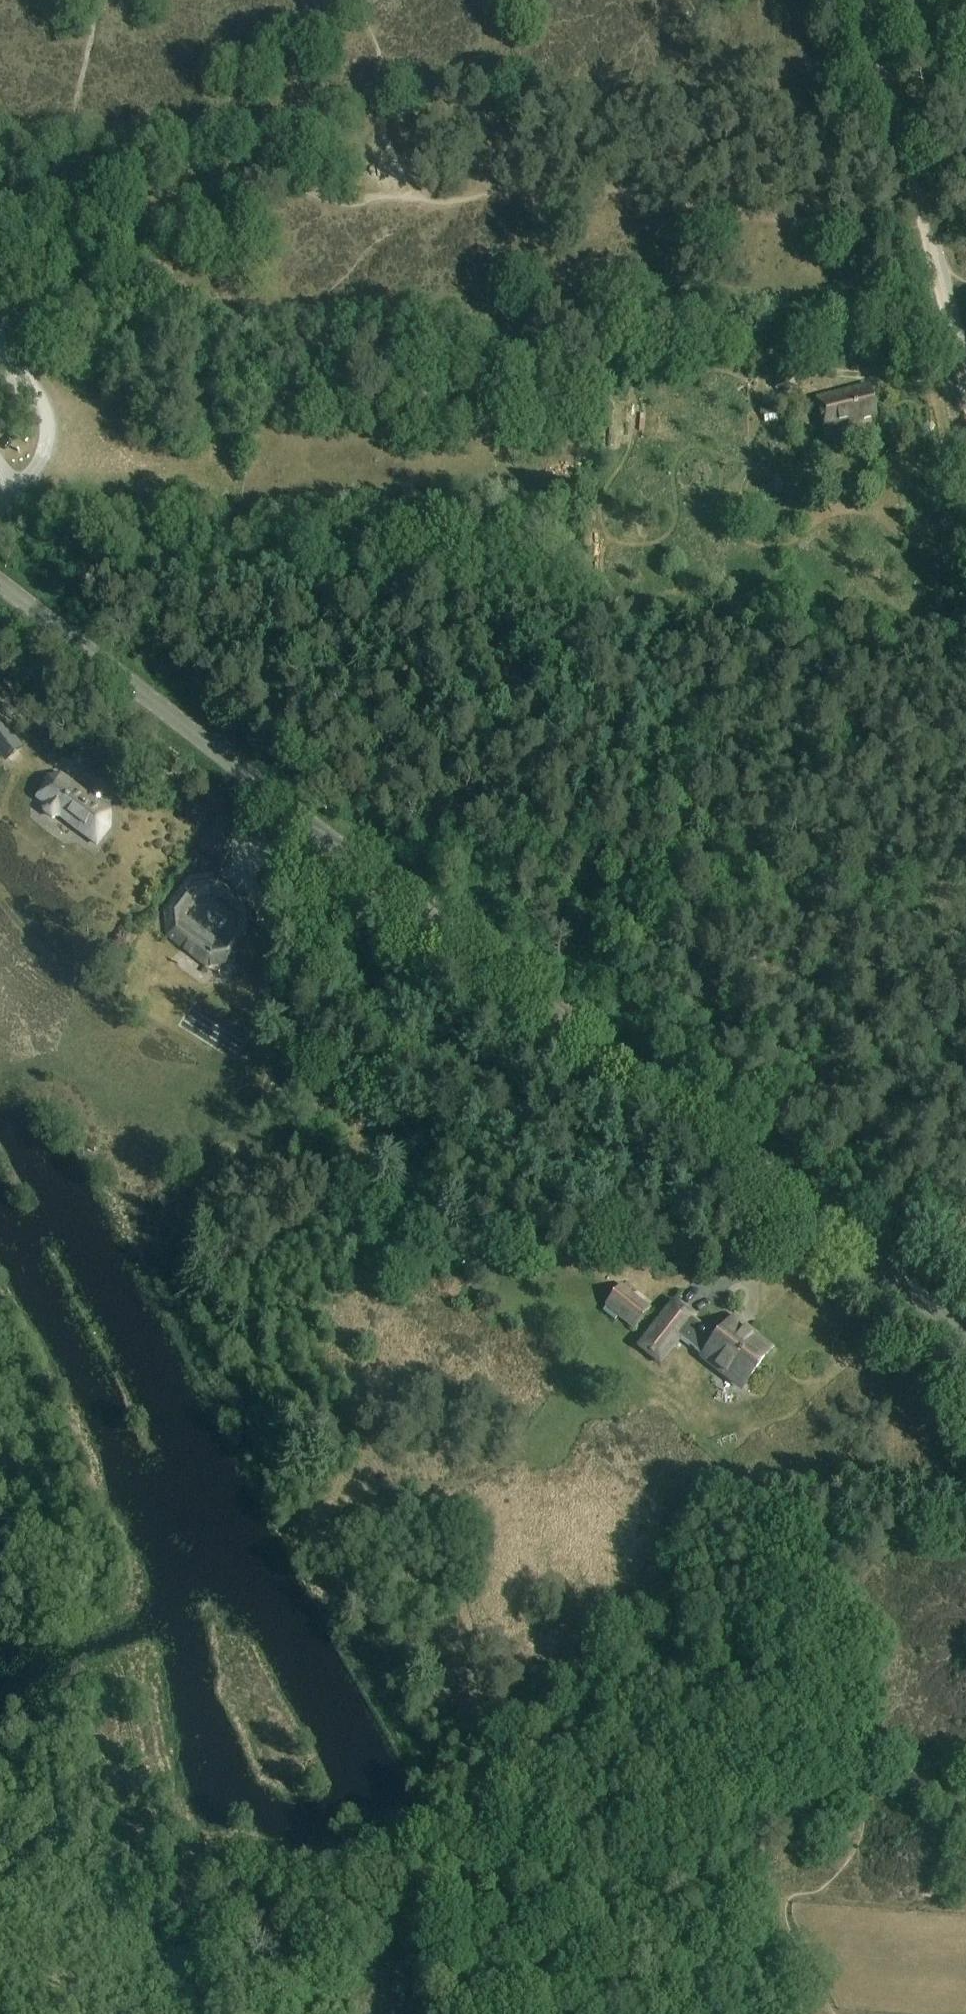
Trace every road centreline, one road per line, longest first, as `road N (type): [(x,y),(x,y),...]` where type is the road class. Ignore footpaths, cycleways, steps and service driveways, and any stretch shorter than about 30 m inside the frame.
road 1 (tertiary): [(965,1334),(0,581)]
road 2 (track): [(916,215),(863,0)]
road 3 (track): [(440,1844),(453,1874),(479,2013)]
road 4 (track): [(965,400),(932,273)]

